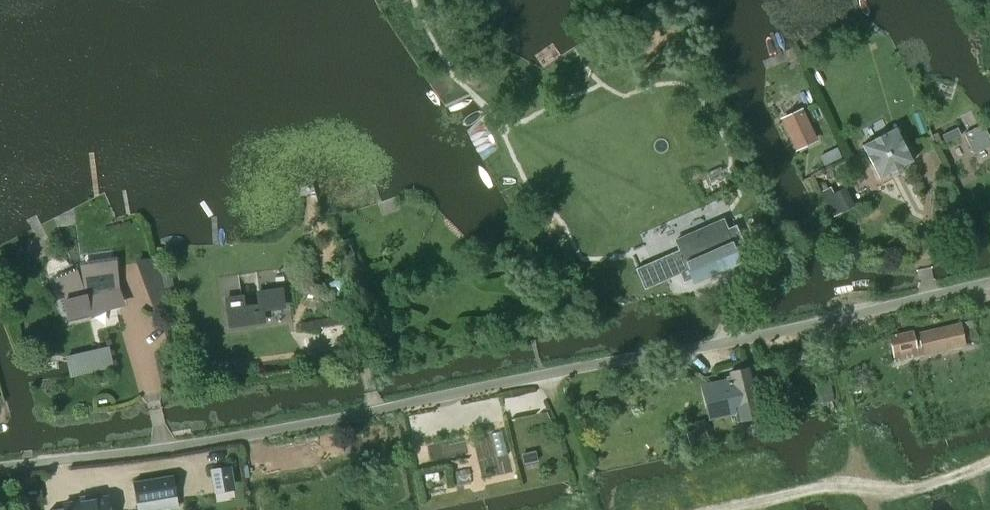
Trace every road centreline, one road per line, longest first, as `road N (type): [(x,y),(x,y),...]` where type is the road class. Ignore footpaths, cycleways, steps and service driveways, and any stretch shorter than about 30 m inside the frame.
road 1 (unclassified): [(0,472),(226,444),(729,352),(989,284)]

